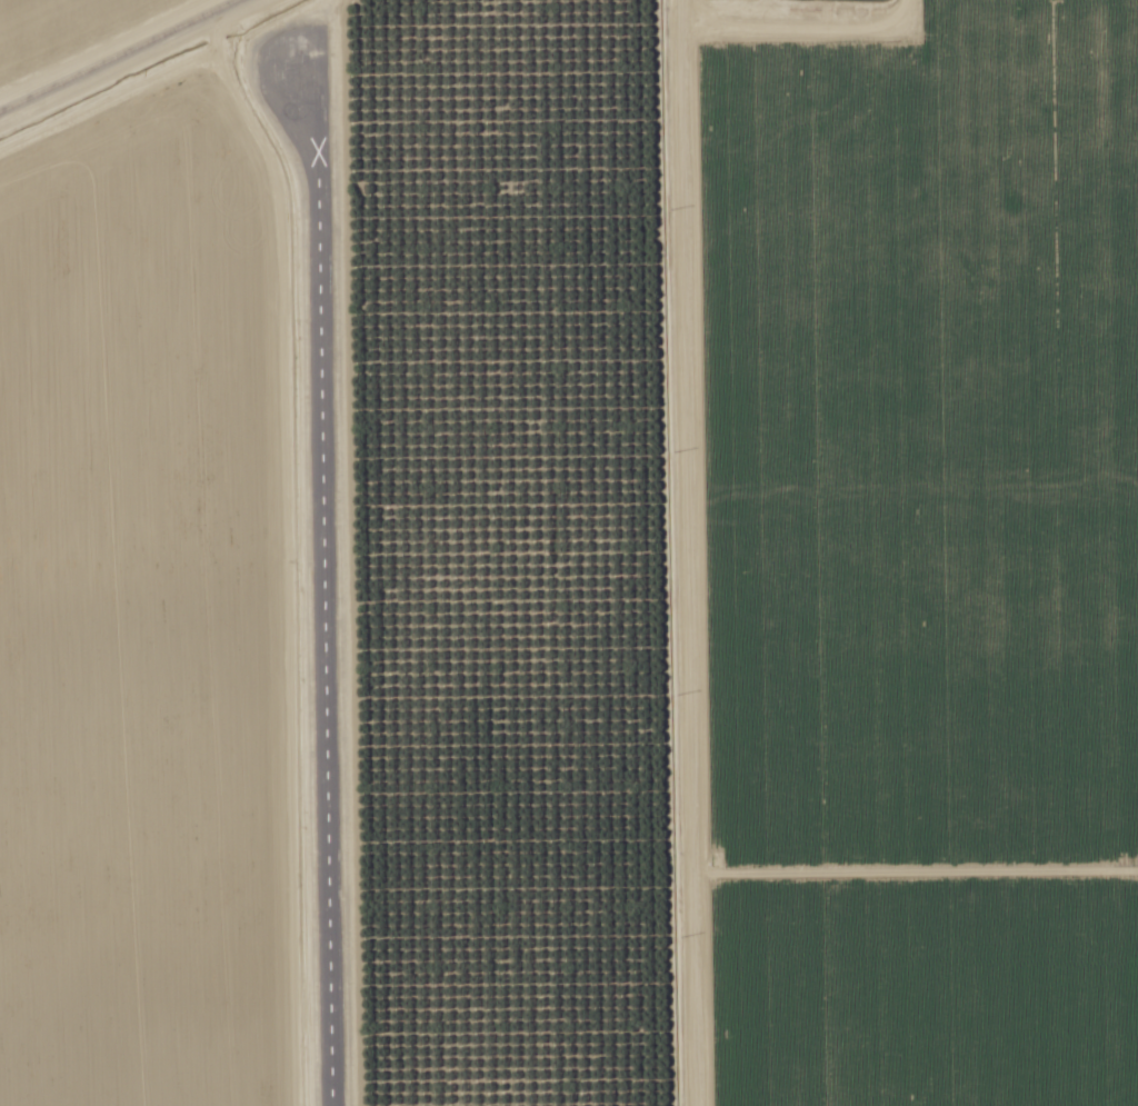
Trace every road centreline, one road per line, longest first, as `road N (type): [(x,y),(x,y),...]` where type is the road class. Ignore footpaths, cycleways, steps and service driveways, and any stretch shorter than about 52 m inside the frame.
road 1 (residential): [(672,1105),(678,0)]

